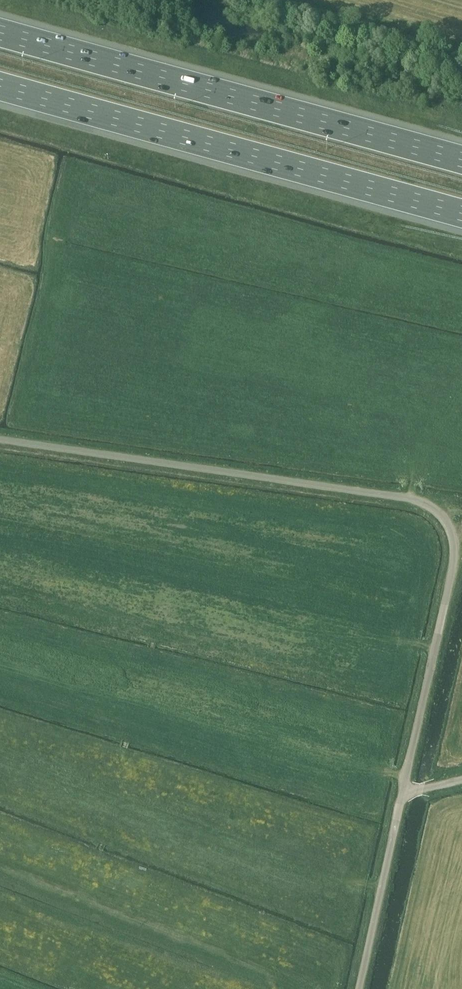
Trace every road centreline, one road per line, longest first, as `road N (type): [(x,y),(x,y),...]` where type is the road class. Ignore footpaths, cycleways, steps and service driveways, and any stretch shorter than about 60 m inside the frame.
road 1 (unclassified): [(403,792),(456,550),(433,505),(399,494),(0,436)]
road 2 (motorway): [(461,161),(0,32)]
road 3 (motorway): [(0,86),(461,214)]
road 4 (unclassified): [(359,988),(403,792)]

